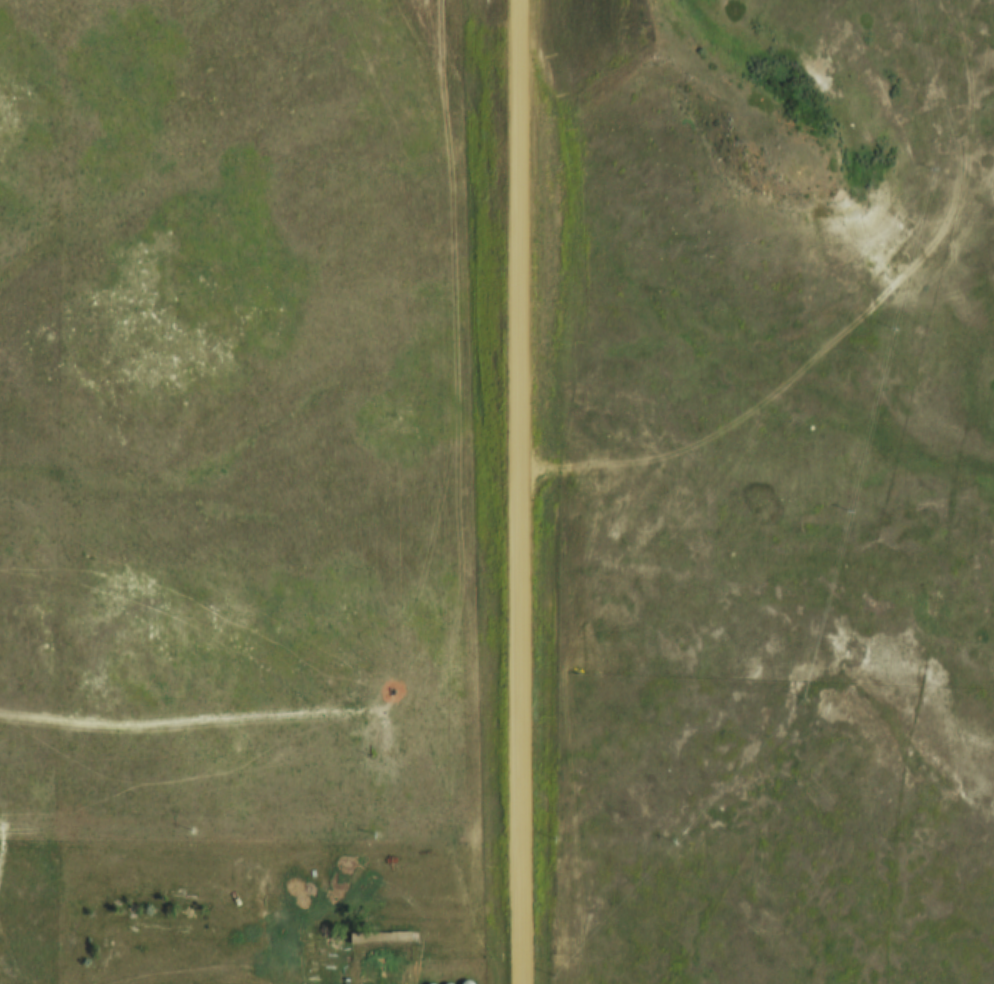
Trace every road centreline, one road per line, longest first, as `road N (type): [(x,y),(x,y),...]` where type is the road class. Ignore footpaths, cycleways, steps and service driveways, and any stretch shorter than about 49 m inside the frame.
road 1 (tertiary): [(522,983),(520,350),(511,227),(479,108),(433,0)]

